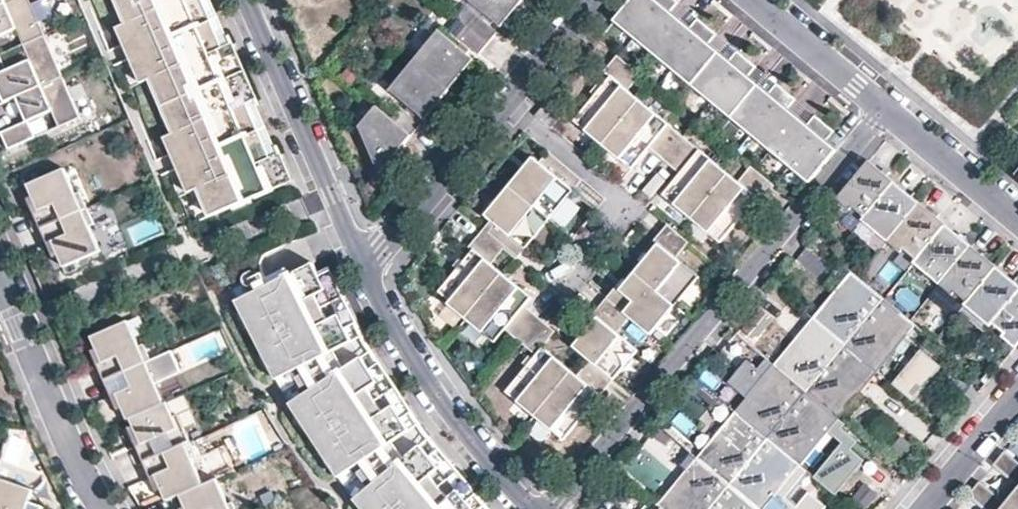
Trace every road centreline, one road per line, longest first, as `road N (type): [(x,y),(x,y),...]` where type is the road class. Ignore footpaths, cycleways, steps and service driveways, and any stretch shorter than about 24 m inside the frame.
road 1 (residential): [(552,508),(885,110)]
road 2 (residential): [(244,0),(365,269)]
road 3 (residential): [(365,269),(446,413),(534,508)]
road 4 (residential): [(508,101),(628,206),(565,285)]
road 5 (residential): [(0,274),(102,508)]
road 6 (residential): [(508,101),(365,269)]
road 7 (residential): [(885,110),(751,0)]
road 8 (residential): [(1017,222),(885,110)]
road 9 (residential): [(926,508),(1017,401)]
road 10 (residential): [(592,0),(508,101)]

